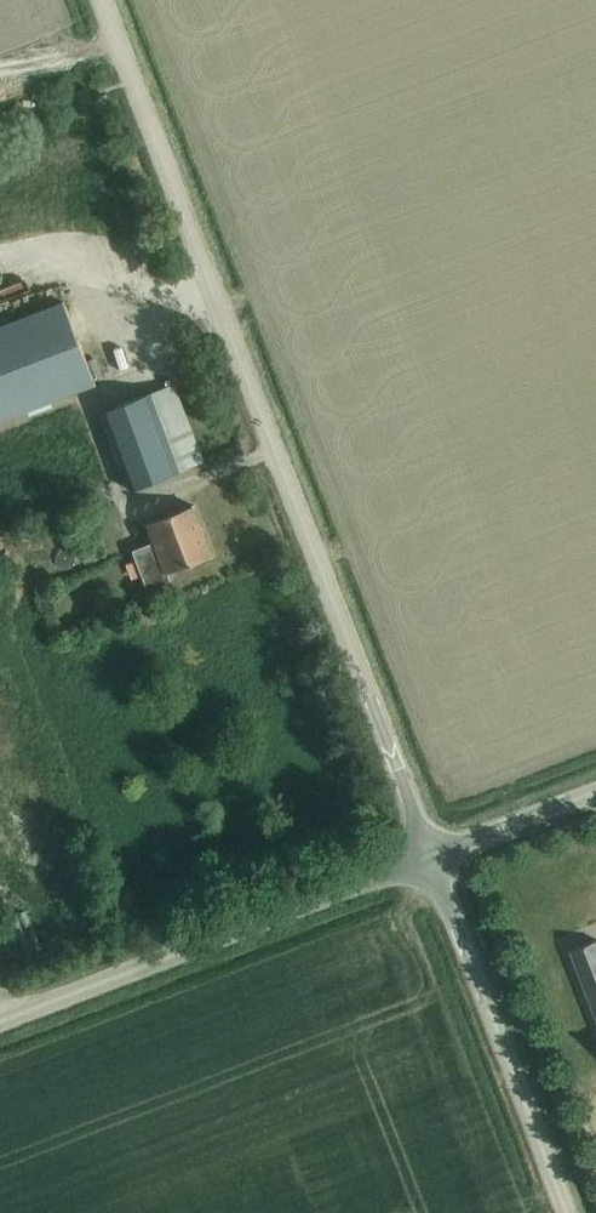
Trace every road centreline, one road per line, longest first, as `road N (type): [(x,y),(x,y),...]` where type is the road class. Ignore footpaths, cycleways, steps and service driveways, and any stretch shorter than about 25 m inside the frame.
road 1 (unclassified): [(431,856),(103,0)]
road 2 (unclassified): [(0,1023),(431,856)]
road 3 (unclassified): [(568,1212),(431,856)]
road 4 (unclassified): [(431,856),(595,792)]

